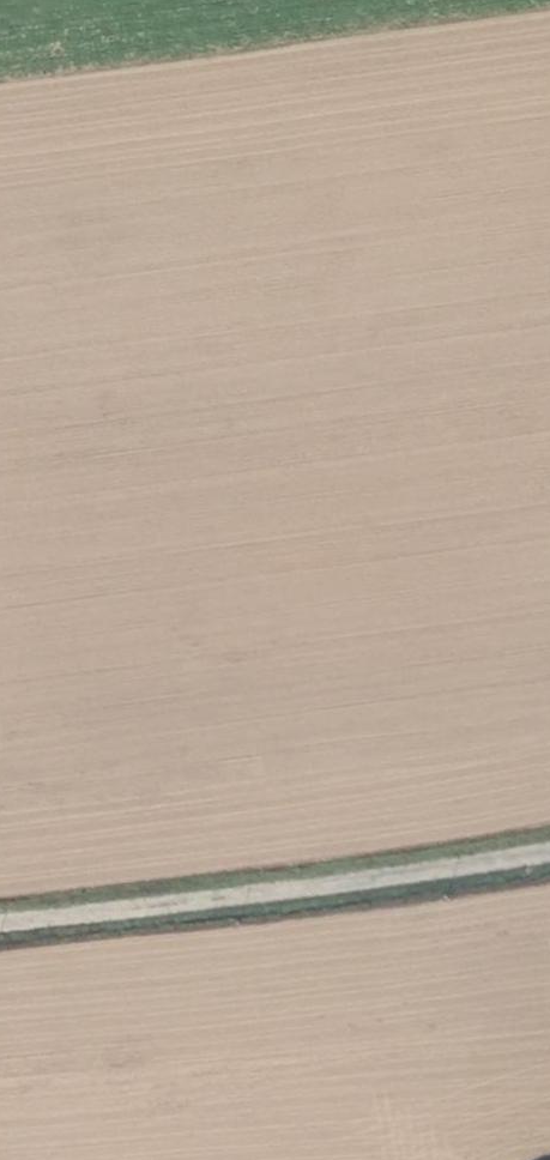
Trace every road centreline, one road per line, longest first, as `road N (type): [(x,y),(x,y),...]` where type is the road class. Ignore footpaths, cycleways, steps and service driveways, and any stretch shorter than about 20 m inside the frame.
road 1 (unclassified): [(549,858),(0,919)]

